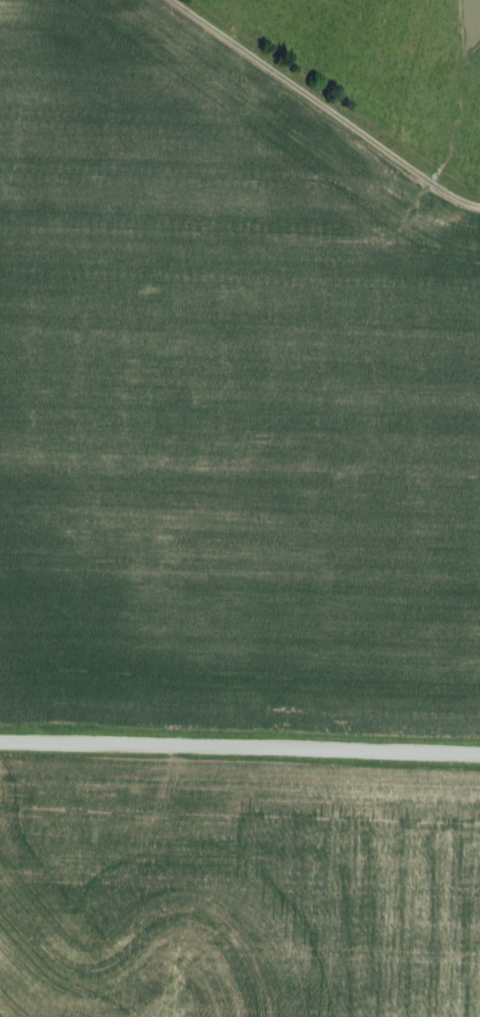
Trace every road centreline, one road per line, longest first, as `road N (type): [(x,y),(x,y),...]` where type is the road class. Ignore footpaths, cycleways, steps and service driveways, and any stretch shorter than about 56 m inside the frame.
road 1 (residential): [(0,742),(479,755)]

